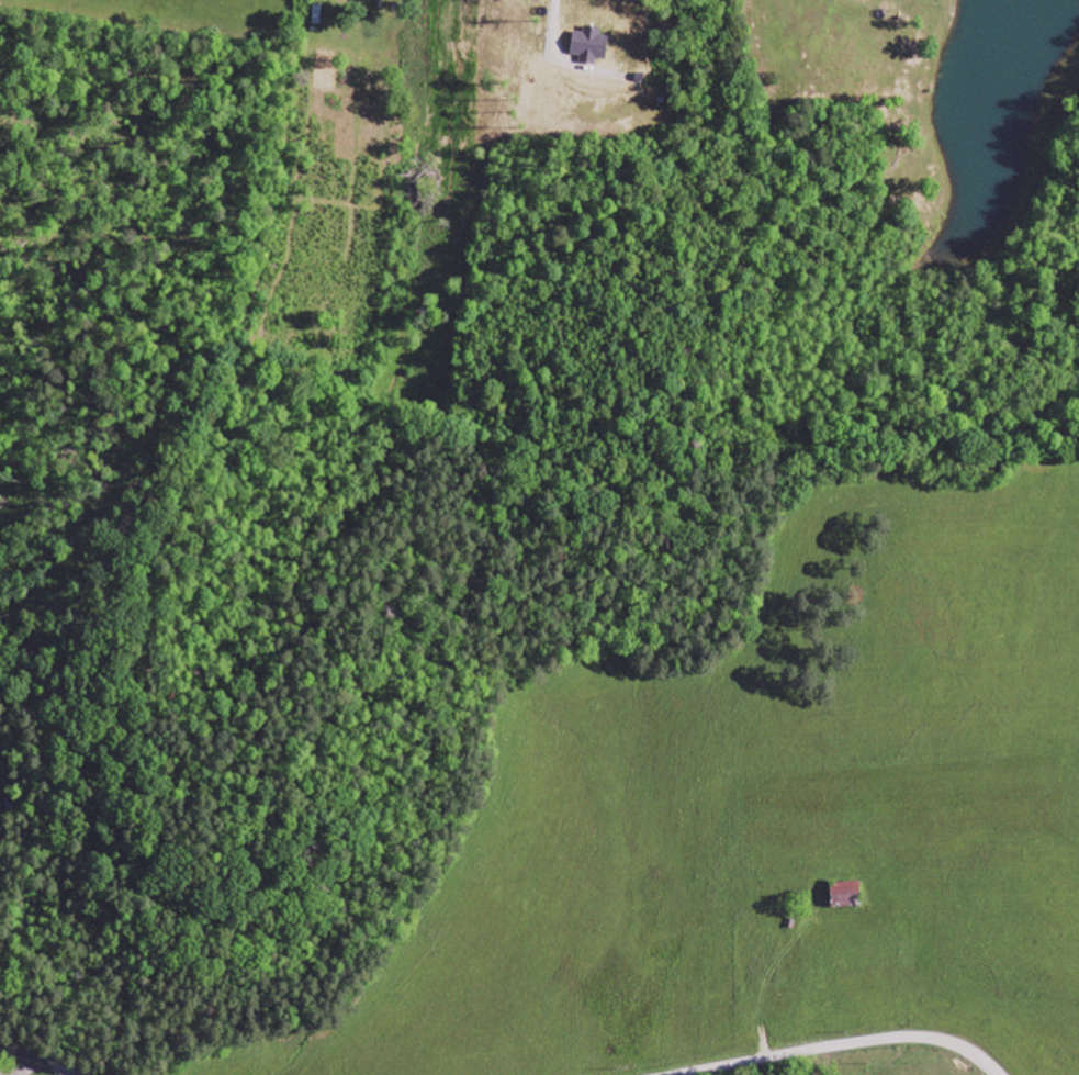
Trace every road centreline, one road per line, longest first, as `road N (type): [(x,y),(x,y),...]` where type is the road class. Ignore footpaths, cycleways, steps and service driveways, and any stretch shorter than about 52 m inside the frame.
road 1 (residential): [(1000,1074),(956,1044),(912,1037),(675,1074)]

